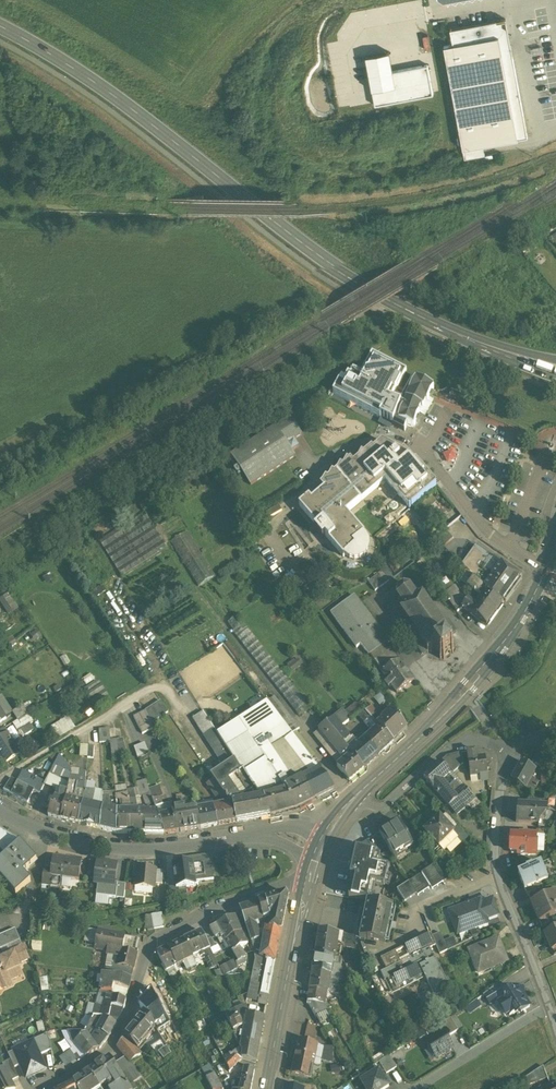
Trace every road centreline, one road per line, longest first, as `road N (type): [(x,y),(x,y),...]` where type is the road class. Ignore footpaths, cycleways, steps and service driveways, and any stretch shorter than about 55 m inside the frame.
road 1 (secondary): [(555,366),(402,308),(102,91),(0,31)]
road 2 (residential): [(44,1088),(113,1047),(154,946),(233,901),(305,880)]
road 3 (primary): [(354,797),(507,640),(555,539)]
road 4 (residential): [(317,845),(264,834),(148,848),(101,842),(0,809)]
road 5 (primary): [(266,1088),(305,880)]
road 6 (residential): [(354,797),(372,813),(454,743),(473,740),(510,755)]
road 7 (residential): [(373,954),(399,942),(404,917),(496,870)]
road 8 (residential): [(417,1088),(548,1007)]
road 9 (residential): [(496,870),(548,1007)]

